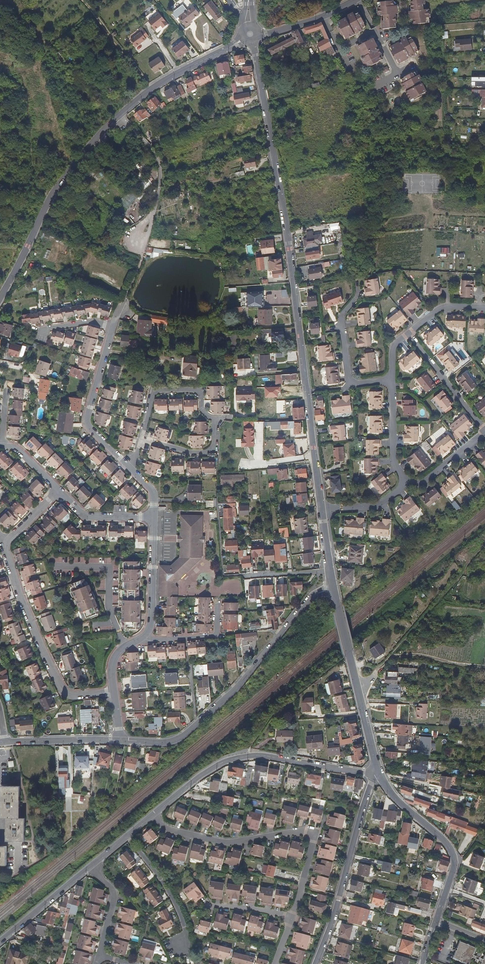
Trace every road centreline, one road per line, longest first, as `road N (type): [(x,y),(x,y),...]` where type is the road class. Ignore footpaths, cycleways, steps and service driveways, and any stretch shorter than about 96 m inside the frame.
road 1 (unclassified): [(251,43),(291,260),(323,508)]
road 2 (residential): [(0,296),(61,180),(94,139),(160,84),(243,39)]
road 3 (residential): [(121,741),(180,739),(246,678),(313,594),(333,586)]
road 4 (residential): [(293,918),(316,833),(228,844),(175,833),(153,815)]
road 5 (residential): [(381,776),(243,756),(202,775),(153,815)]
road 6 (track): [(484,215),(390,218),(378,227),(369,273),(294,289)]
road 7 (residential): [(3,545),(64,691),(114,692)]
road 8 (residential): [(315,963),(370,786),(381,776)]
road 9 (residential): [(435,922),(453,852),(381,776)]
road 10 (residential): [(131,468),(87,423),(113,326)]
road 11 (track): [(141,259),(160,173),(157,156),(121,114)]
road 12 (residential): [(124,837),(179,913),(187,942),(170,947)]
road 13 (residential): [(143,438),(153,392),(201,392),(203,411),(217,420)]
road 14 (residential): [(355,302),(342,317),(350,383),(394,381)]
road 15 (residential): [(57,489),(1,442),(7,390)]
road 16 (residential): [(144,637),(152,625),(153,518)]
road 17 (residential): [(93,864),(0,942)]
road 18 (residential): [(410,334),(484,430)]

